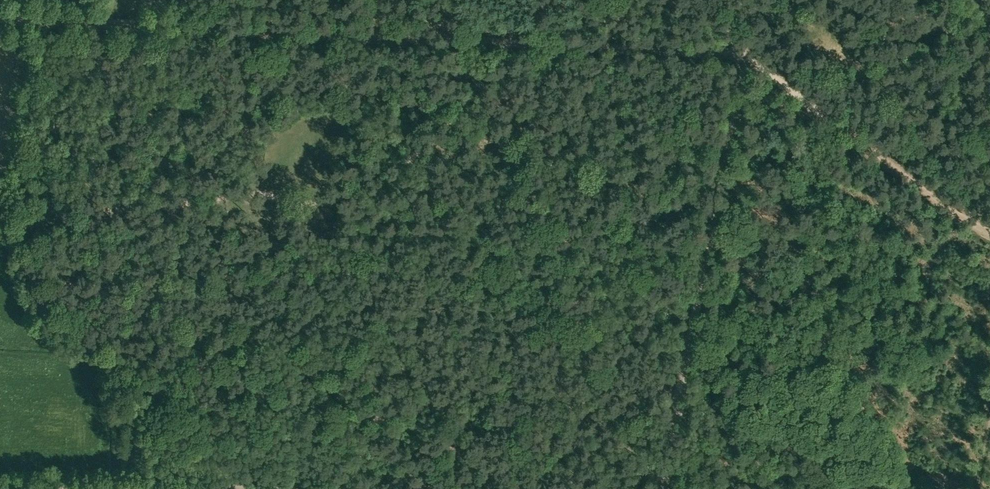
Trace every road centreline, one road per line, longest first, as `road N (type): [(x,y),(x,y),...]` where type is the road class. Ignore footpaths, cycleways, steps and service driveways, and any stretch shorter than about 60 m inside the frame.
road 1 (track): [(0,17),(458,41)]
road 2 (track): [(745,66),(665,488)]
road 3 (track): [(458,41),(692,53),(745,66)]
road 4 (track): [(745,66),(880,157)]
road 5 (track): [(880,157),(989,224)]

